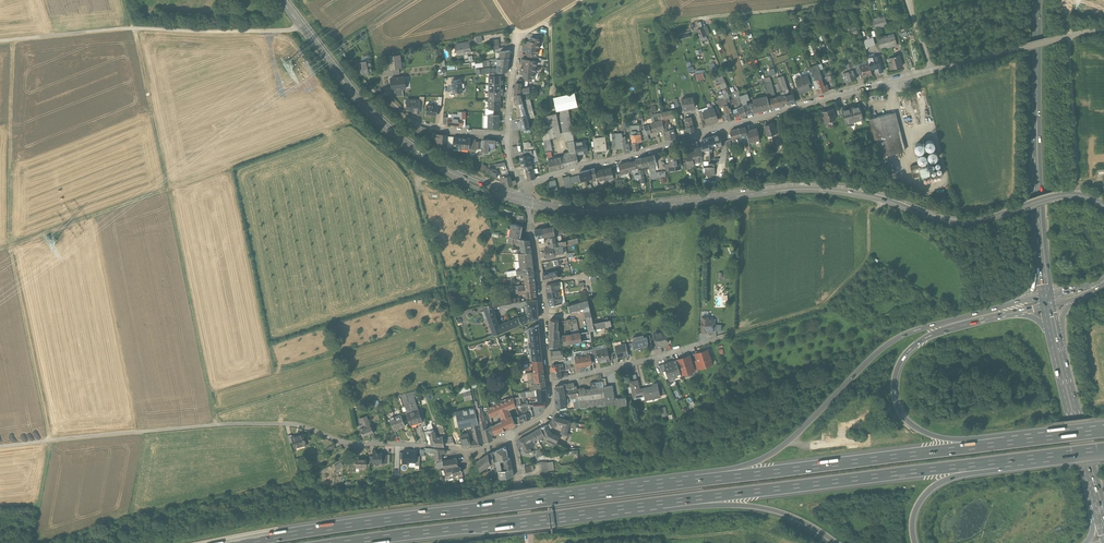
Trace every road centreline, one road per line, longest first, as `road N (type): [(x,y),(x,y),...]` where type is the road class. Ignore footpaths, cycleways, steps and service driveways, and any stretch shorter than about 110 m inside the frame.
road 1 (tertiary): [(1103,206),(1067,195),(956,223),(867,197),(804,190),(601,211)]
road 2 (motorway): [(712,478),(232,542)]
road 3 (track): [(416,176),(350,122),(0,248)]
road 4 (track): [(214,425),(125,0)]
road 5 (residential): [(525,187),(929,71)]
road 6 (track): [(14,37),(11,244),(50,440)]
road 7 (motorway): [(1025,300),(896,340),(778,450),(712,478)]
road 8 (motorway): [(362,542),(691,501)]
road 9 (motorway): [(691,501),(996,463)]
road 10 (motorway): [(979,444),(930,435),(907,421),(895,401),(897,371),(926,338),(1019,313)]
road 11 (motorway): [(979,444),(712,478)]
road 12 (primary): [(1043,269),(1037,0)]
road 13 (tertiary): [(462,180),(375,116),(282,0)]
road 14 (track): [(1103,32),(929,71),(905,0)]
road 15 (track): [(284,424),(50,440)]
road 16 (track): [(881,200),(869,211),(866,261),(823,304),(721,337)]
road 17 (residential): [(469,452),(348,444),(284,424)]
road 18 (track): [(566,542),(742,532),(748,542)]
road 19 (primary): [(1100,515),(1054,336)]
road 20 (residential): [(528,205),(550,383)]
road 21 (track): [(1067,18),(1080,196)]
road 22 (residential): [(507,137),(435,128),(403,113),(385,92),(375,57)]
road 23 (motorway): [(691,501),(782,513),(835,542)]
road 24 (residential): [(581,376),(721,337)]
road 25 (motorway): [(915,542),(914,516),(928,492),(996,463)]
road 26 (motorway): [(1103,429),(979,444)]

